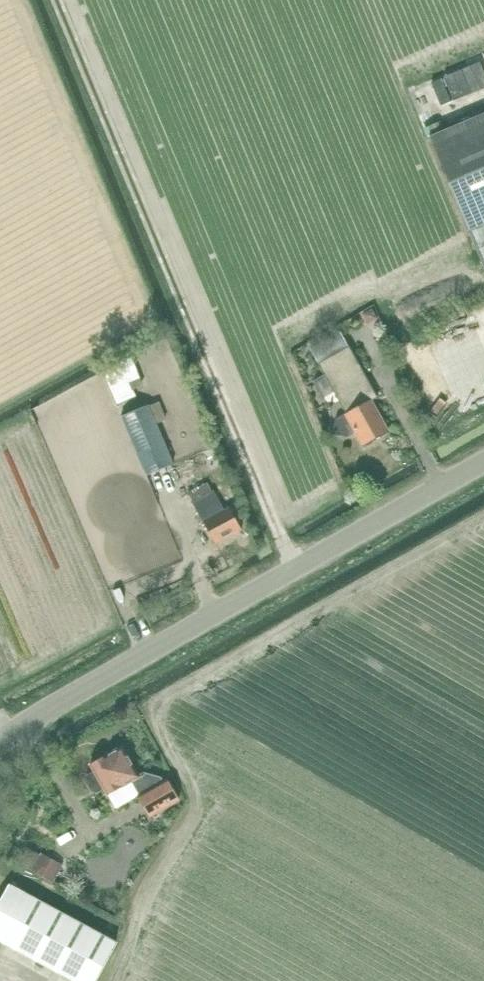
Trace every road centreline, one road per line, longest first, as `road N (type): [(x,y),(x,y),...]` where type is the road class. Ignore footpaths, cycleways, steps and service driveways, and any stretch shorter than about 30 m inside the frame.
road 1 (unclassified): [(0,739),(483,460)]

